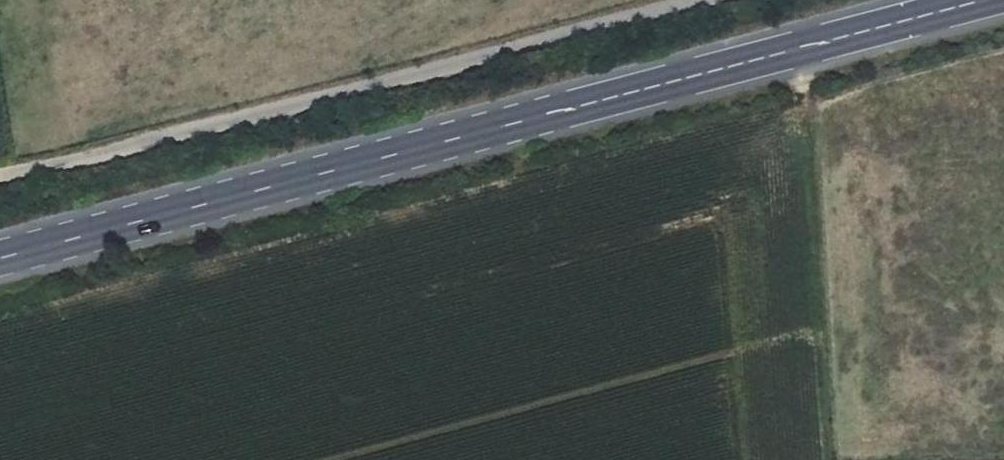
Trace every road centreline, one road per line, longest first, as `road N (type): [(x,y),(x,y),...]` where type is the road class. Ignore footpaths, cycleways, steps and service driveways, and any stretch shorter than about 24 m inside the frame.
road 1 (secondary): [(995,0),(0,259)]
road 2 (unclassified): [(695,0),(0,177)]

